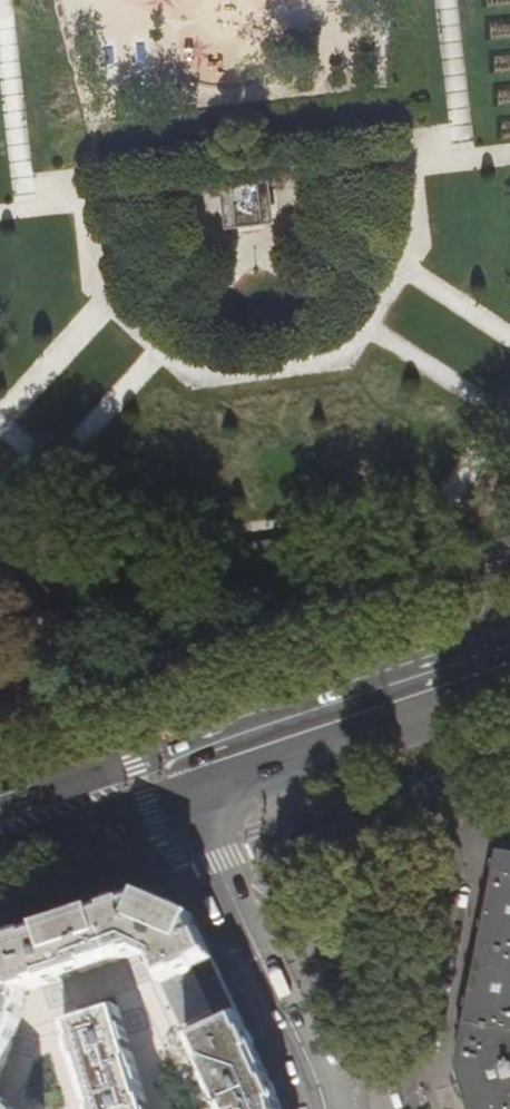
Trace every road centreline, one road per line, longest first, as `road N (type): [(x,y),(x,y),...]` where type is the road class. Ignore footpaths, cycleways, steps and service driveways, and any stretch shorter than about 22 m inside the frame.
road 1 (primary): [(475,650),(444,652),(0,801)]
road 2 (primary): [(475,650),(444,678),(188,763),(185,797)]
road 3 (residential): [(326,1108),(185,797)]
road 4 (primary): [(185,797),(509,692)]
road 5 (residential): [(509,828),(493,825),(459,839),(414,1051),(375,1108)]
road 6 (primary): [(0,859),(185,797)]

